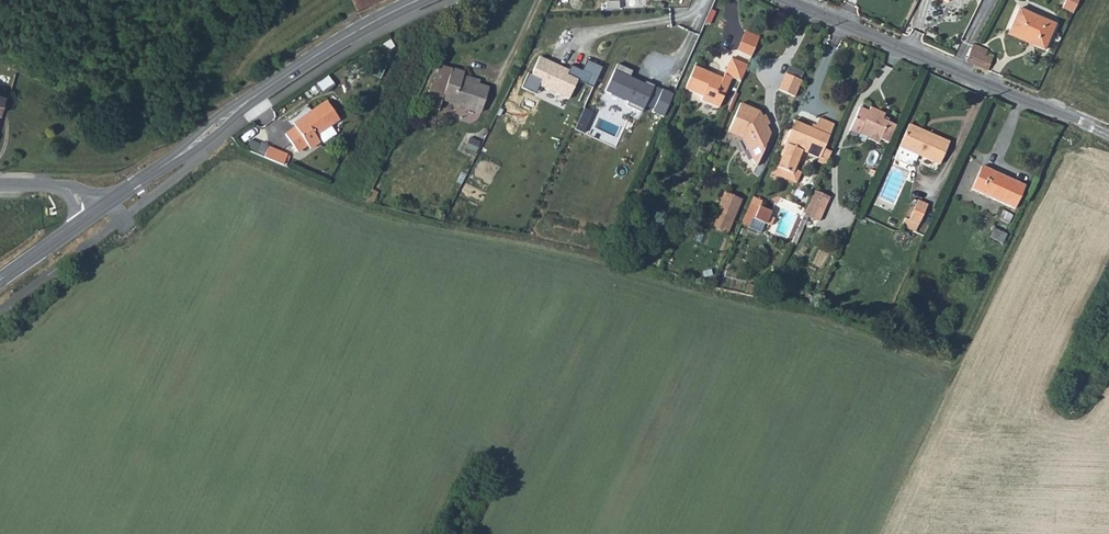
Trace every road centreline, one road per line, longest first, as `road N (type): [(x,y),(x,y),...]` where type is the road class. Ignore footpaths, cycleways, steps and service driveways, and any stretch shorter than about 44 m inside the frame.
road 1 (secondary): [(417,0),(259,93),(90,216)]
road 2 (unclassified): [(789,0),(1108,135)]

